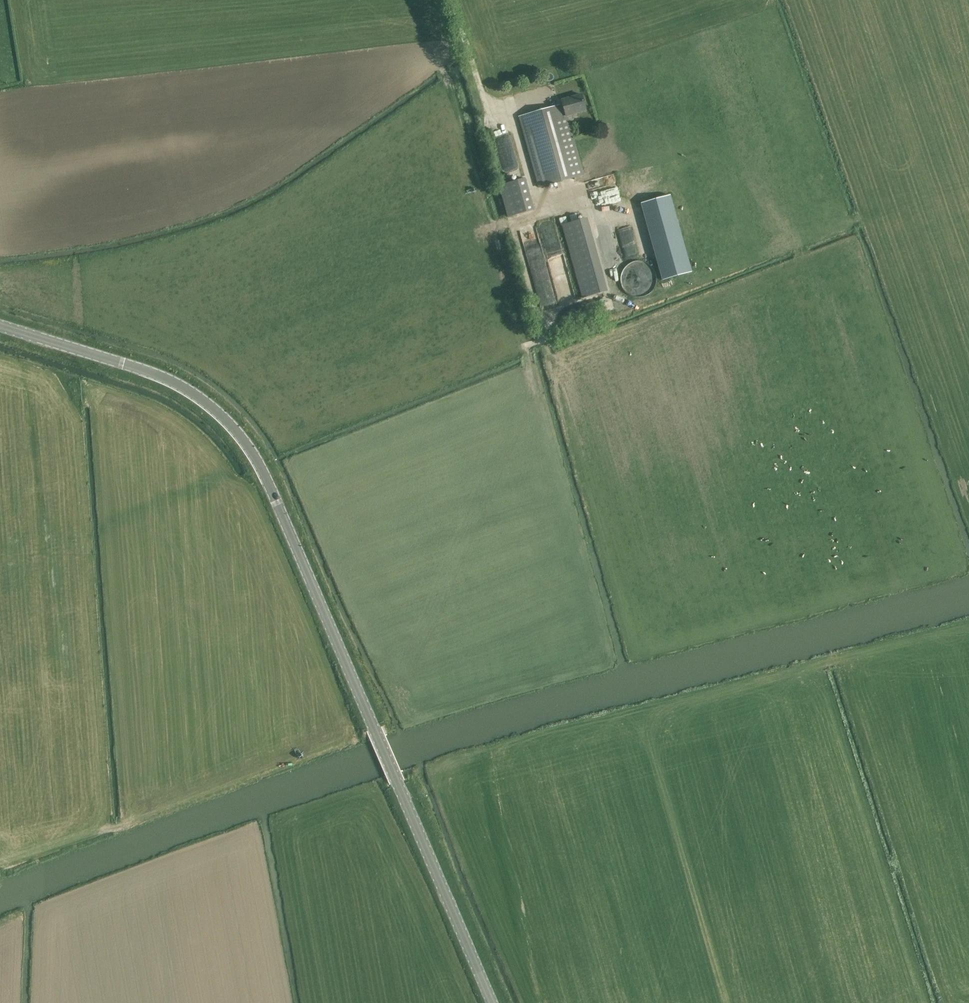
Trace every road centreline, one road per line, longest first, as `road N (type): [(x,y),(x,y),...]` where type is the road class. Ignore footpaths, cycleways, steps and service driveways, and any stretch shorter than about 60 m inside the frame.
road 1 (secondary): [(0,326),(178,385),(246,443),(493,1002)]

